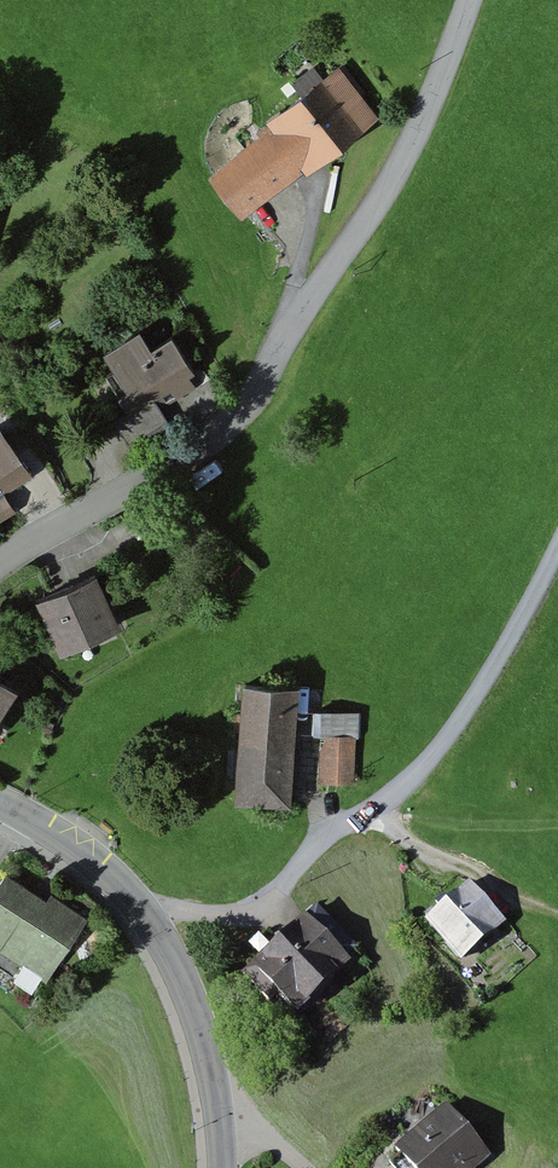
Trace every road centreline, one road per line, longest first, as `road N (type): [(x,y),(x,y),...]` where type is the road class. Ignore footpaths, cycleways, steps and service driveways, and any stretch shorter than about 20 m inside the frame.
road 1 (residential): [(0,565),(186,454),(256,398),(291,328),(408,155),(471,0)]
road 2 (residential): [(0,805),(105,875),(149,918),(208,1052),(222,1167)]
road 3 (track): [(370,813),(419,773),(467,711),(557,549)]
road 4 (track): [(149,918),(165,910),(233,913),(262,902),(325,835),(370,813)]

